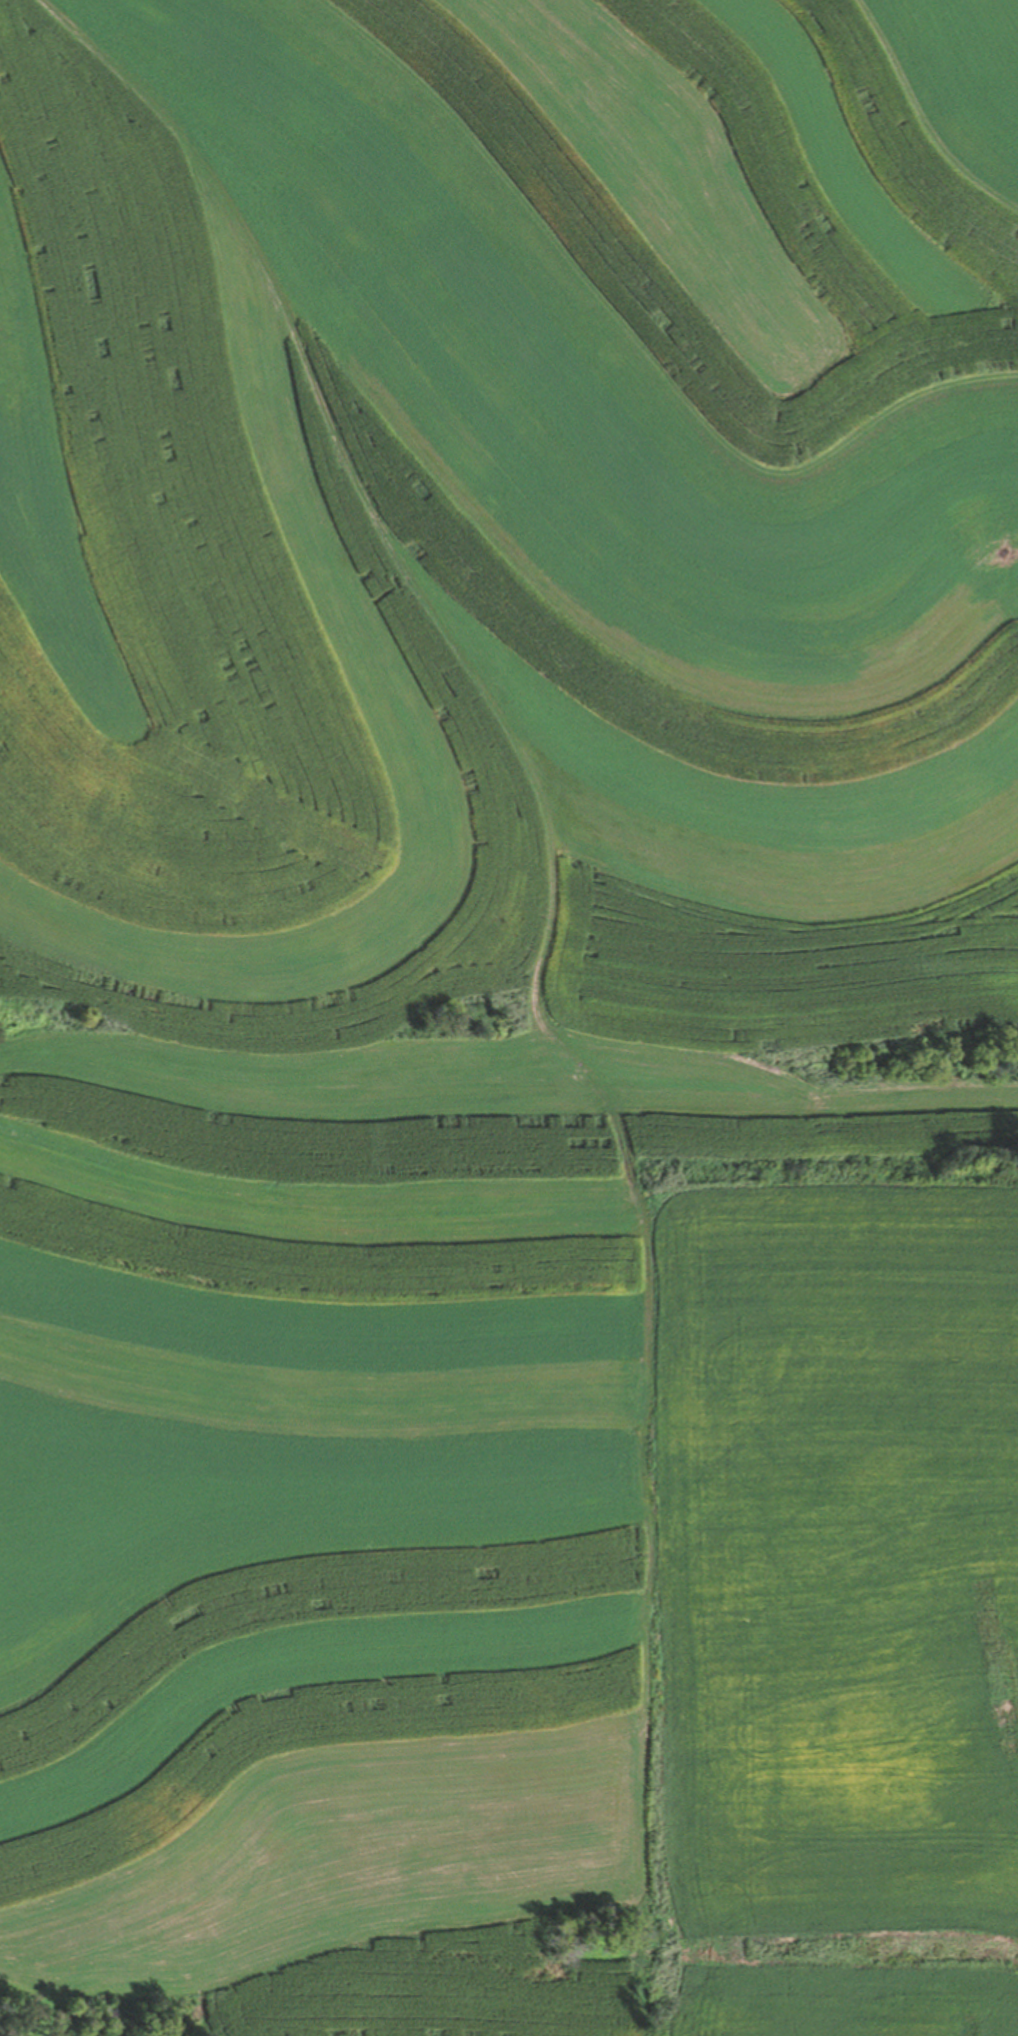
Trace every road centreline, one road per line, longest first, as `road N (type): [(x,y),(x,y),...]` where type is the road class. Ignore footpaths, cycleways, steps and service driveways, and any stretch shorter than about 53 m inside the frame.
road 1 (track): [(637,2035),(634,1425),(614,1283),(633,1226),(628,1170),(541,985),(559,879),(552,820),(450,632),(386,544),(297,313),(190,125),(154,83),(53,0)]
road 2 (track): [(1017,216),(939,163),(894,84),(866,0)]

